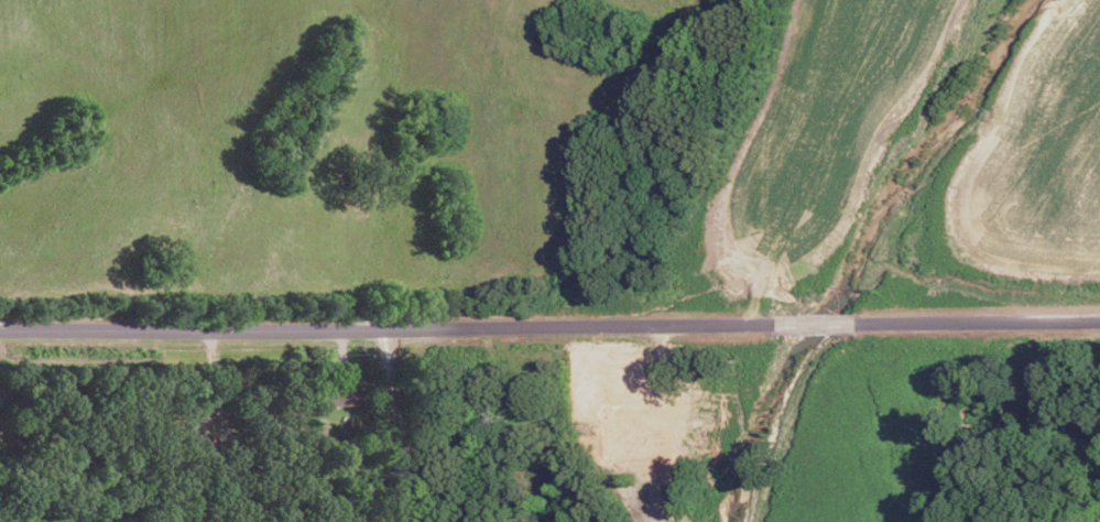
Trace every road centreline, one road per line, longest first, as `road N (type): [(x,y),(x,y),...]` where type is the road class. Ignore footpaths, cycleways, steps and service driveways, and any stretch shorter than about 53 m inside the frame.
road 1 (residential): [(0,332),(798,326)]
road 2 (residential): [(875,324),(1099,320)]
road 3 (residential): [(385,328),(410,521)]

